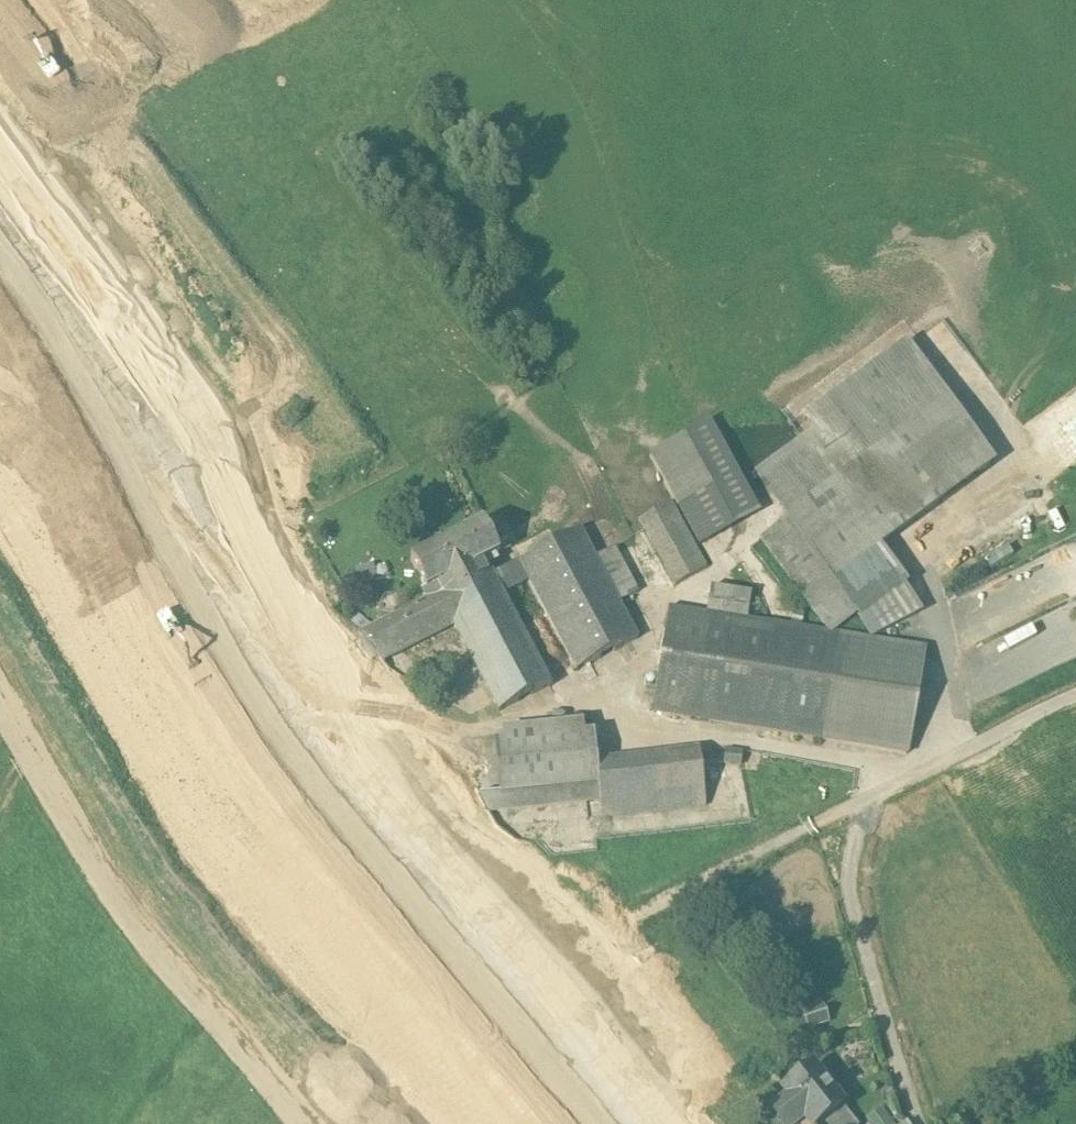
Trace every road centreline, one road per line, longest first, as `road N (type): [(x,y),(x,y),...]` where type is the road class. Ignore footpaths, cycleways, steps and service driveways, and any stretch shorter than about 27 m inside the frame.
road 1 (unclassified): [(0,191),(230,502),(262,611),(309,702),(548,976)]
road 2 (track): [(375,1123),(161,869),(0,582)]
road 3 (unclassified): [(548,976),(1075,699)]
road 4 (track): [(465,771),(374,758),(163,888)]
road 5 (unclassified): [(548,976),(661,1123)]

